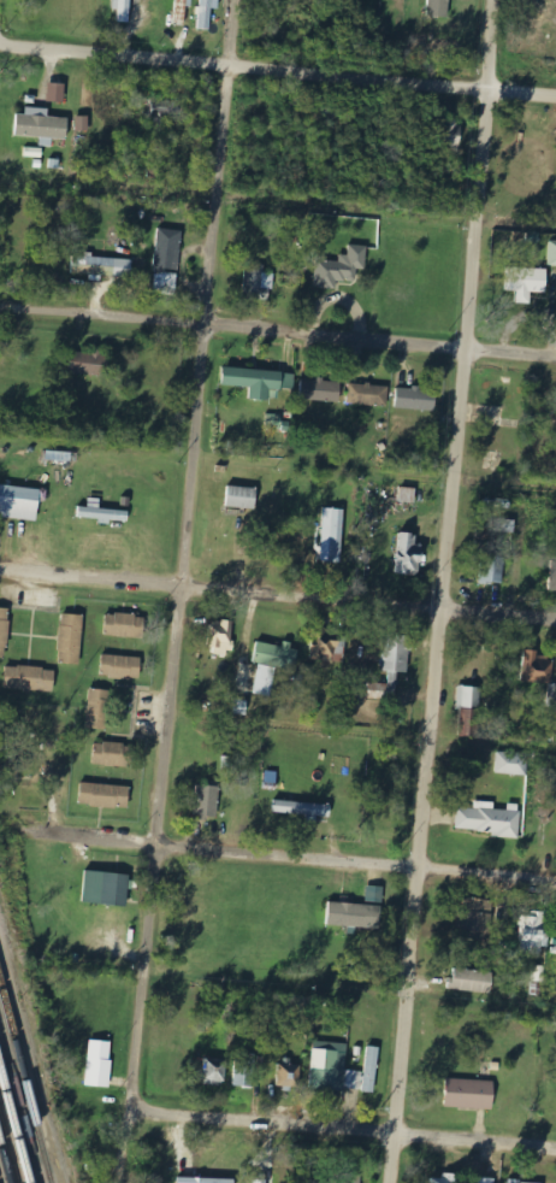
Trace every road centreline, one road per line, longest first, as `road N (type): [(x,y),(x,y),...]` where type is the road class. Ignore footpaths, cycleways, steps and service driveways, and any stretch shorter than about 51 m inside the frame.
road 1 (residential): [(127,1182),(239,0)]
road 2 (residential): [(391,1182),(497,0)]
road 3 (residential): [(555,358),(0,307)]
road 4 (residential): [(555,620),(0,570)]
road 5 (residential): [(555,93),(0,47)]
road 6 (residential): [(555,884),(12,834)]
road 7 (residential): [(555,1154),(131,1113)]

